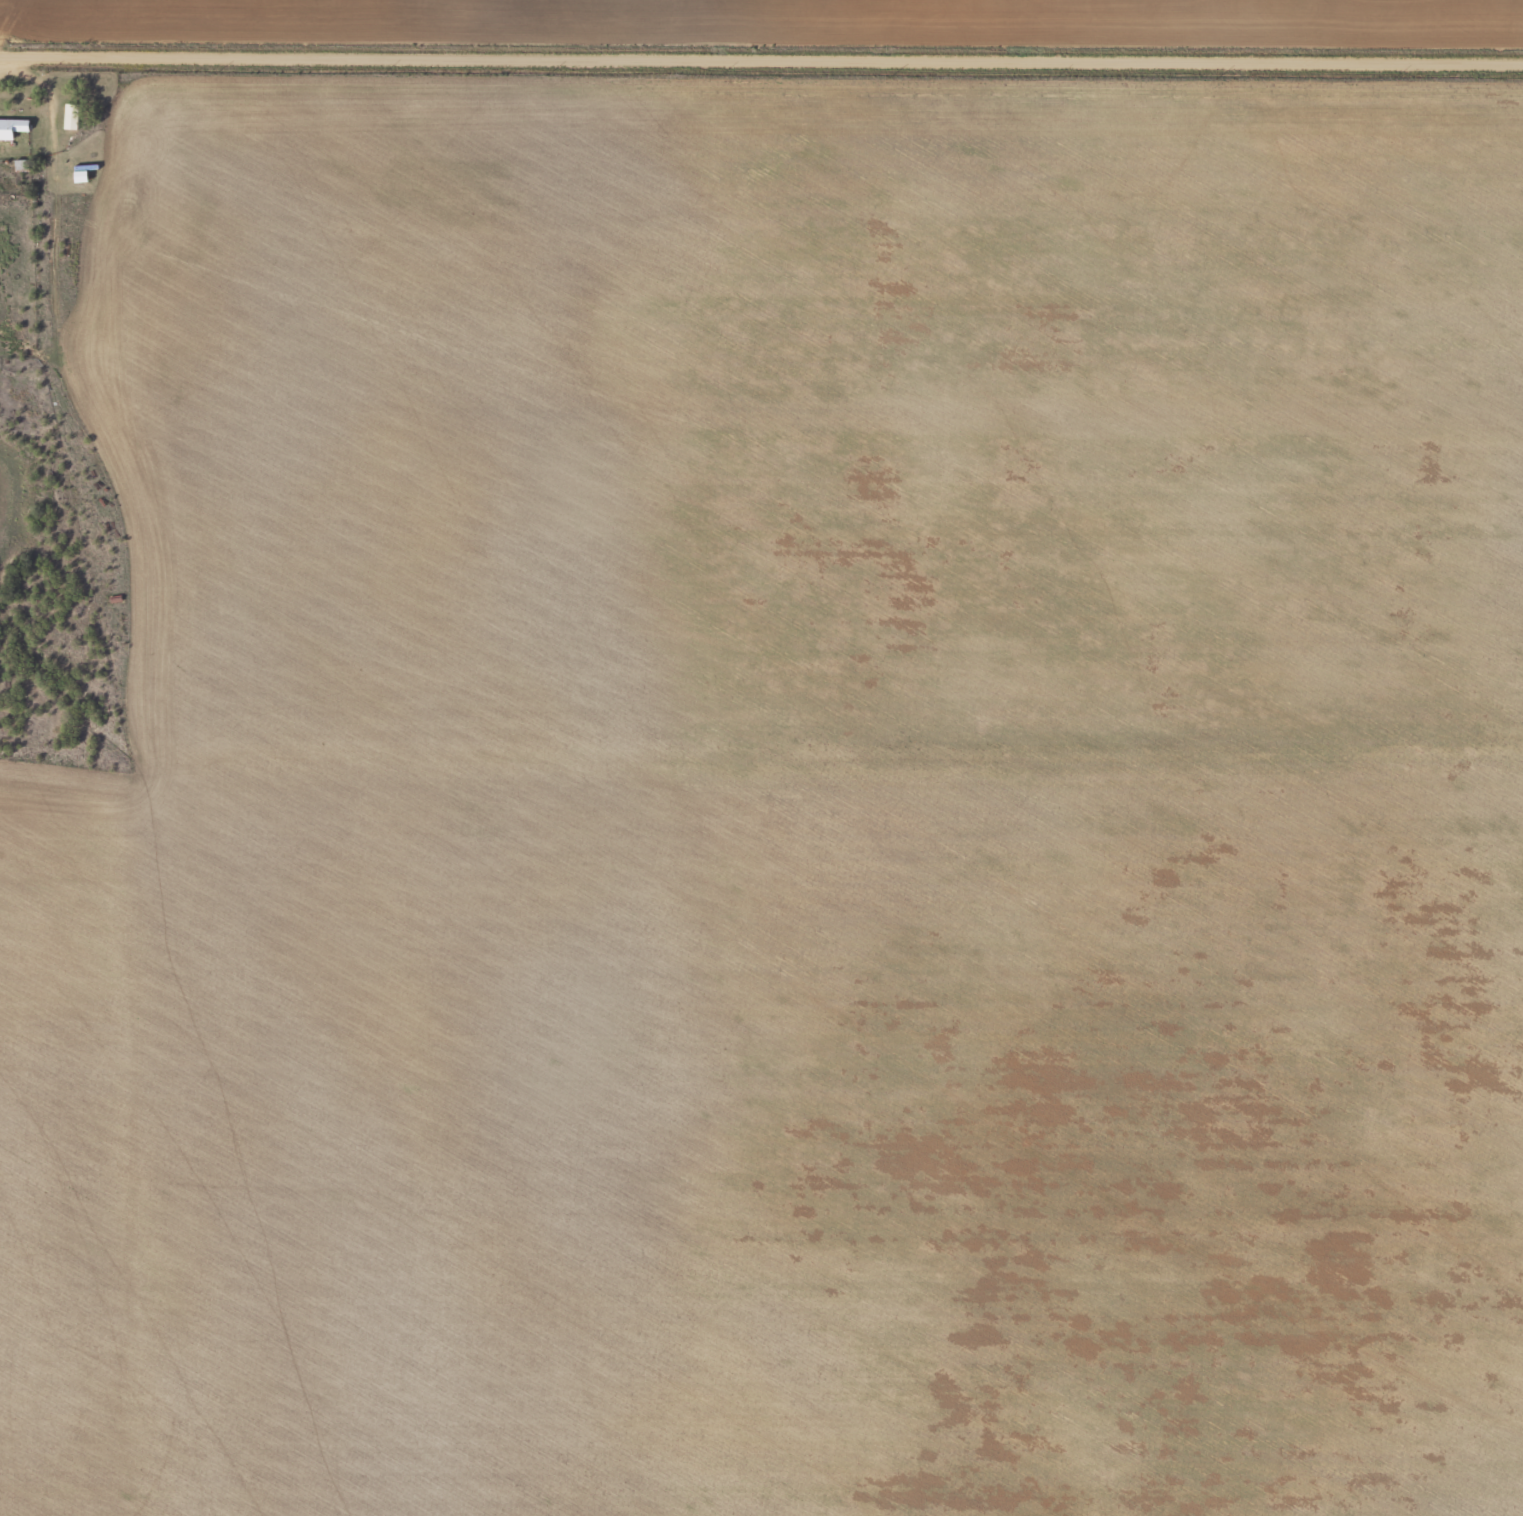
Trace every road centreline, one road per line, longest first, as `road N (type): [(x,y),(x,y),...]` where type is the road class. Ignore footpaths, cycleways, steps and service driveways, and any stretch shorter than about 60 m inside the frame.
road 1 (residential): [(1522,81),(0,77)]

